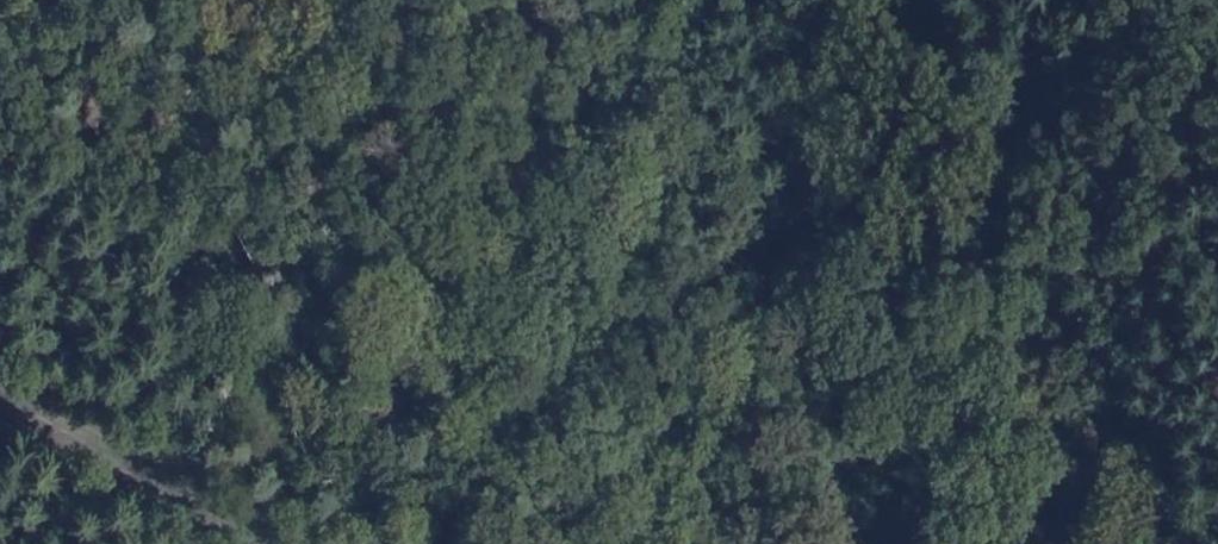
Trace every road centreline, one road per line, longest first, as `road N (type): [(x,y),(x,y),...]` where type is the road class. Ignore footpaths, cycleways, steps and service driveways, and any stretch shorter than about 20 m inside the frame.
road 1 (tertiary): [(0,402),(254,543)]

